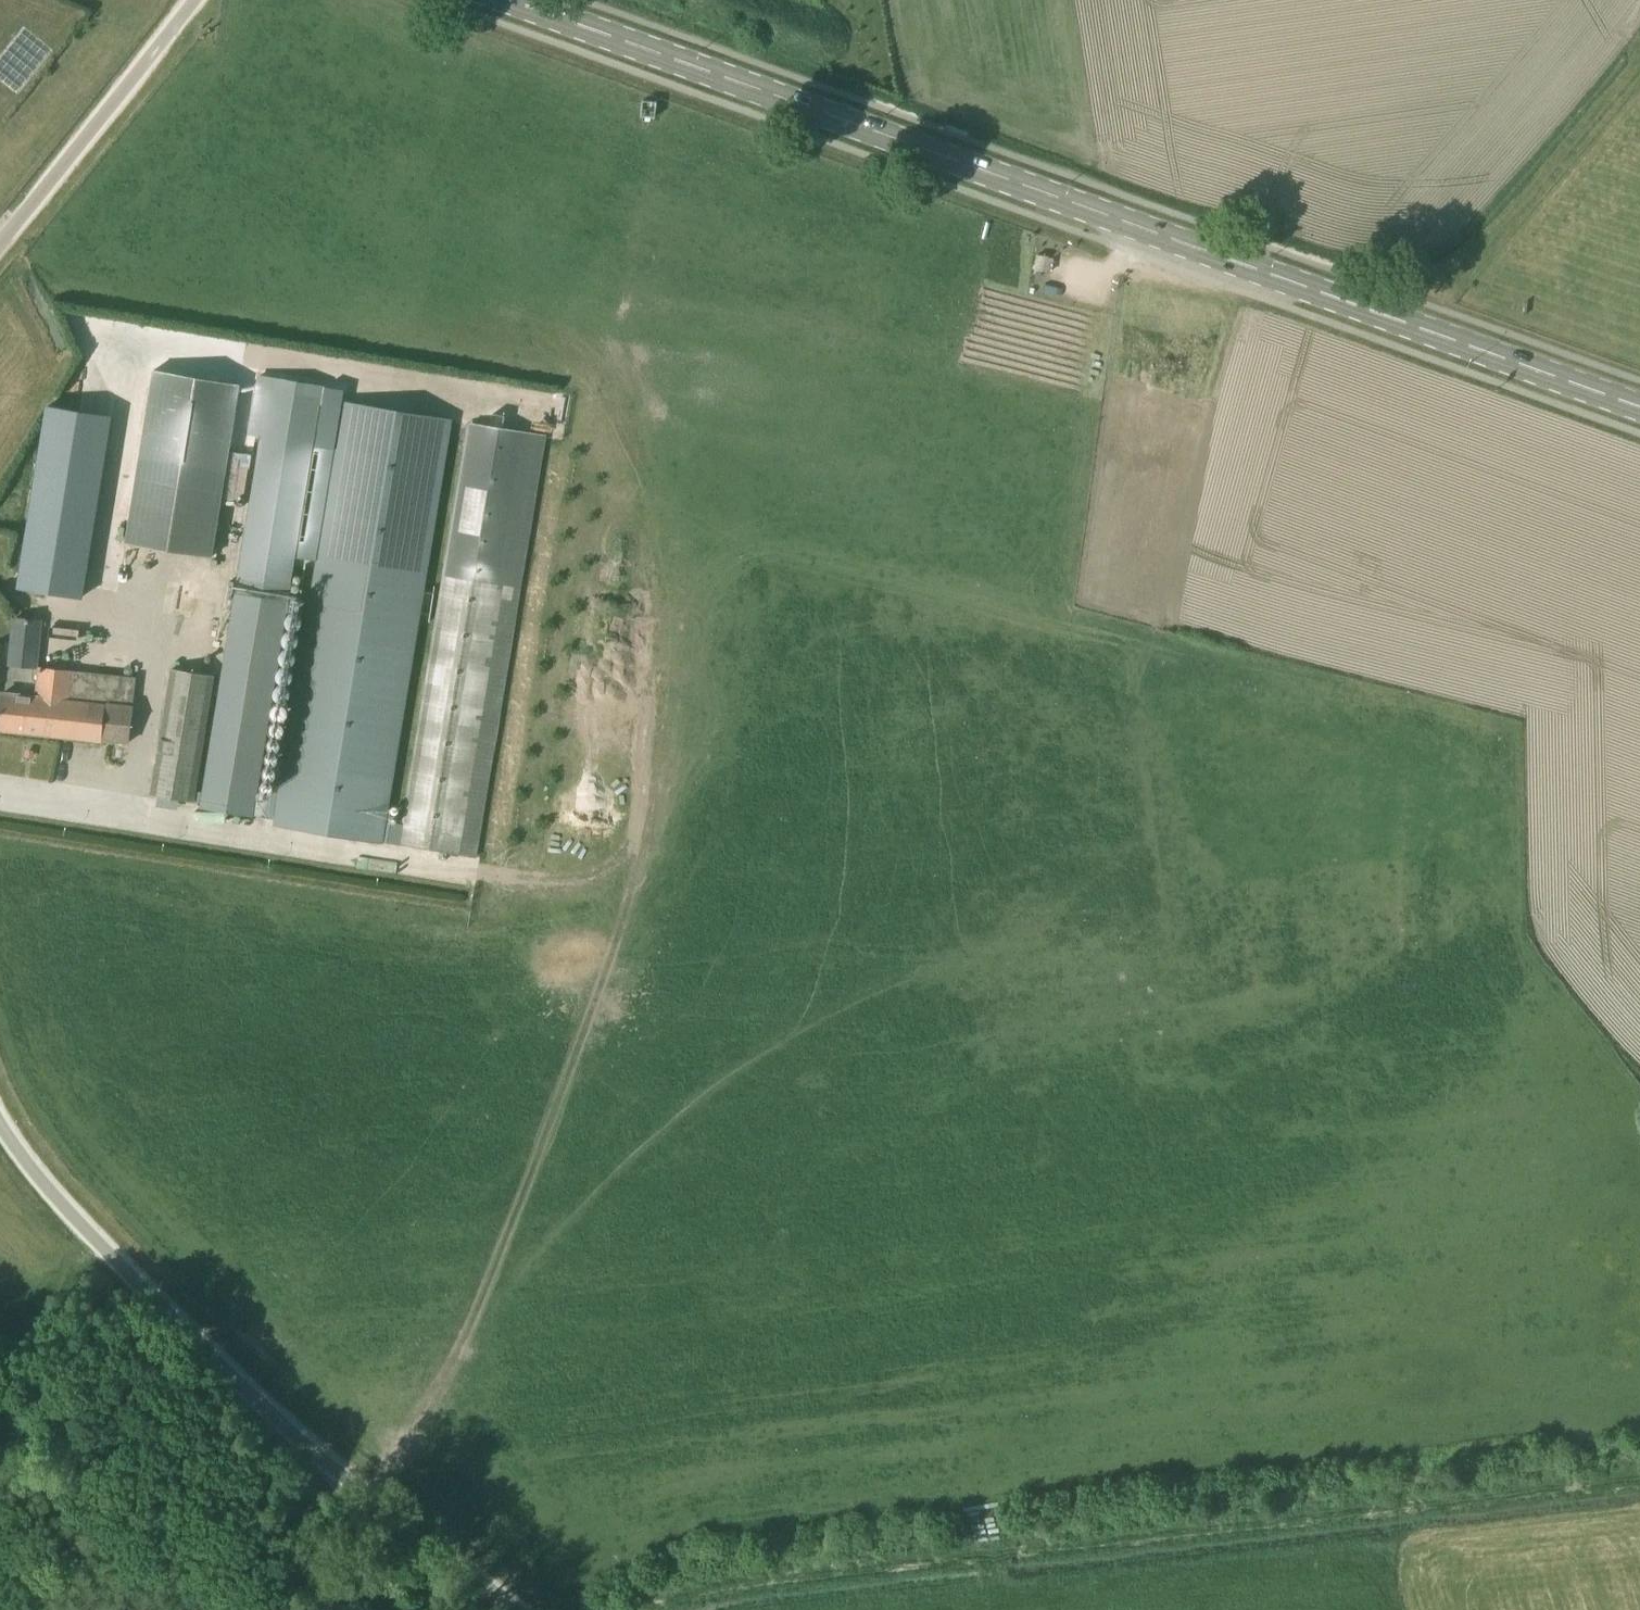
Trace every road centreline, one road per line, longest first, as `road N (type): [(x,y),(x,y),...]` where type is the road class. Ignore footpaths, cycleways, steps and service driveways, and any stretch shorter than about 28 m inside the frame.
road 1 (primary): [(1639,408),(506,0)]
road 2 (unclassified): [(519,1609),(86,1240),(32,1177),(0,1120)]
road 3 (unclassified): [(0,269),(194,0)]

